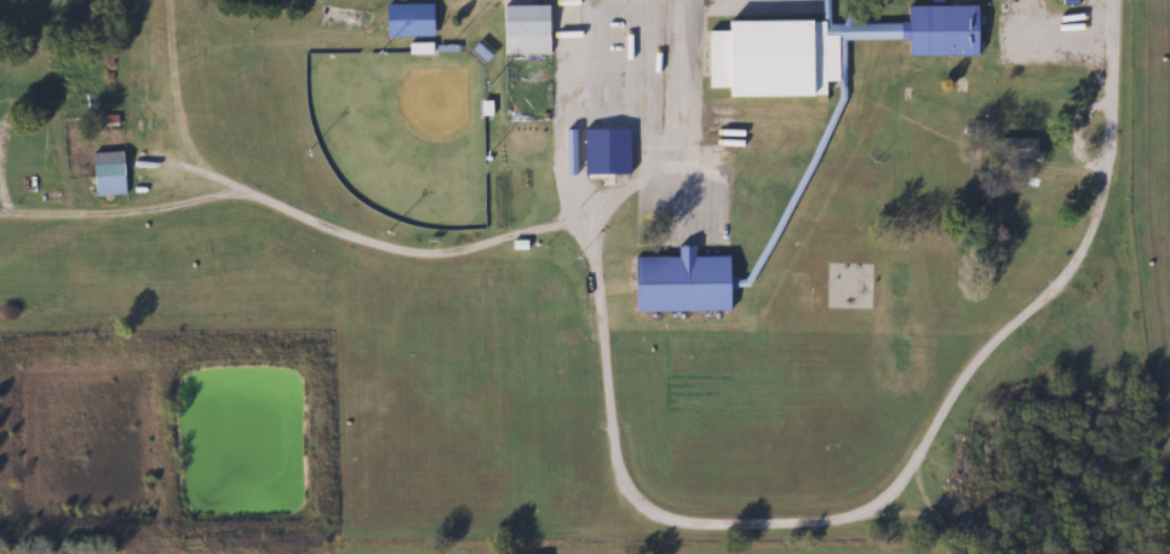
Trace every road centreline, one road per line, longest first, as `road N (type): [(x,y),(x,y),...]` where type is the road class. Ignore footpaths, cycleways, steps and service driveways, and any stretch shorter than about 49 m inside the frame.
road 1 (residential): [(170,161),(407,248),(459,249),(550,225),(596,209),(632,165),(678,133),(691,0)]
road 2 (residential): [(1092,214),(1111,139),(1114,0)]

